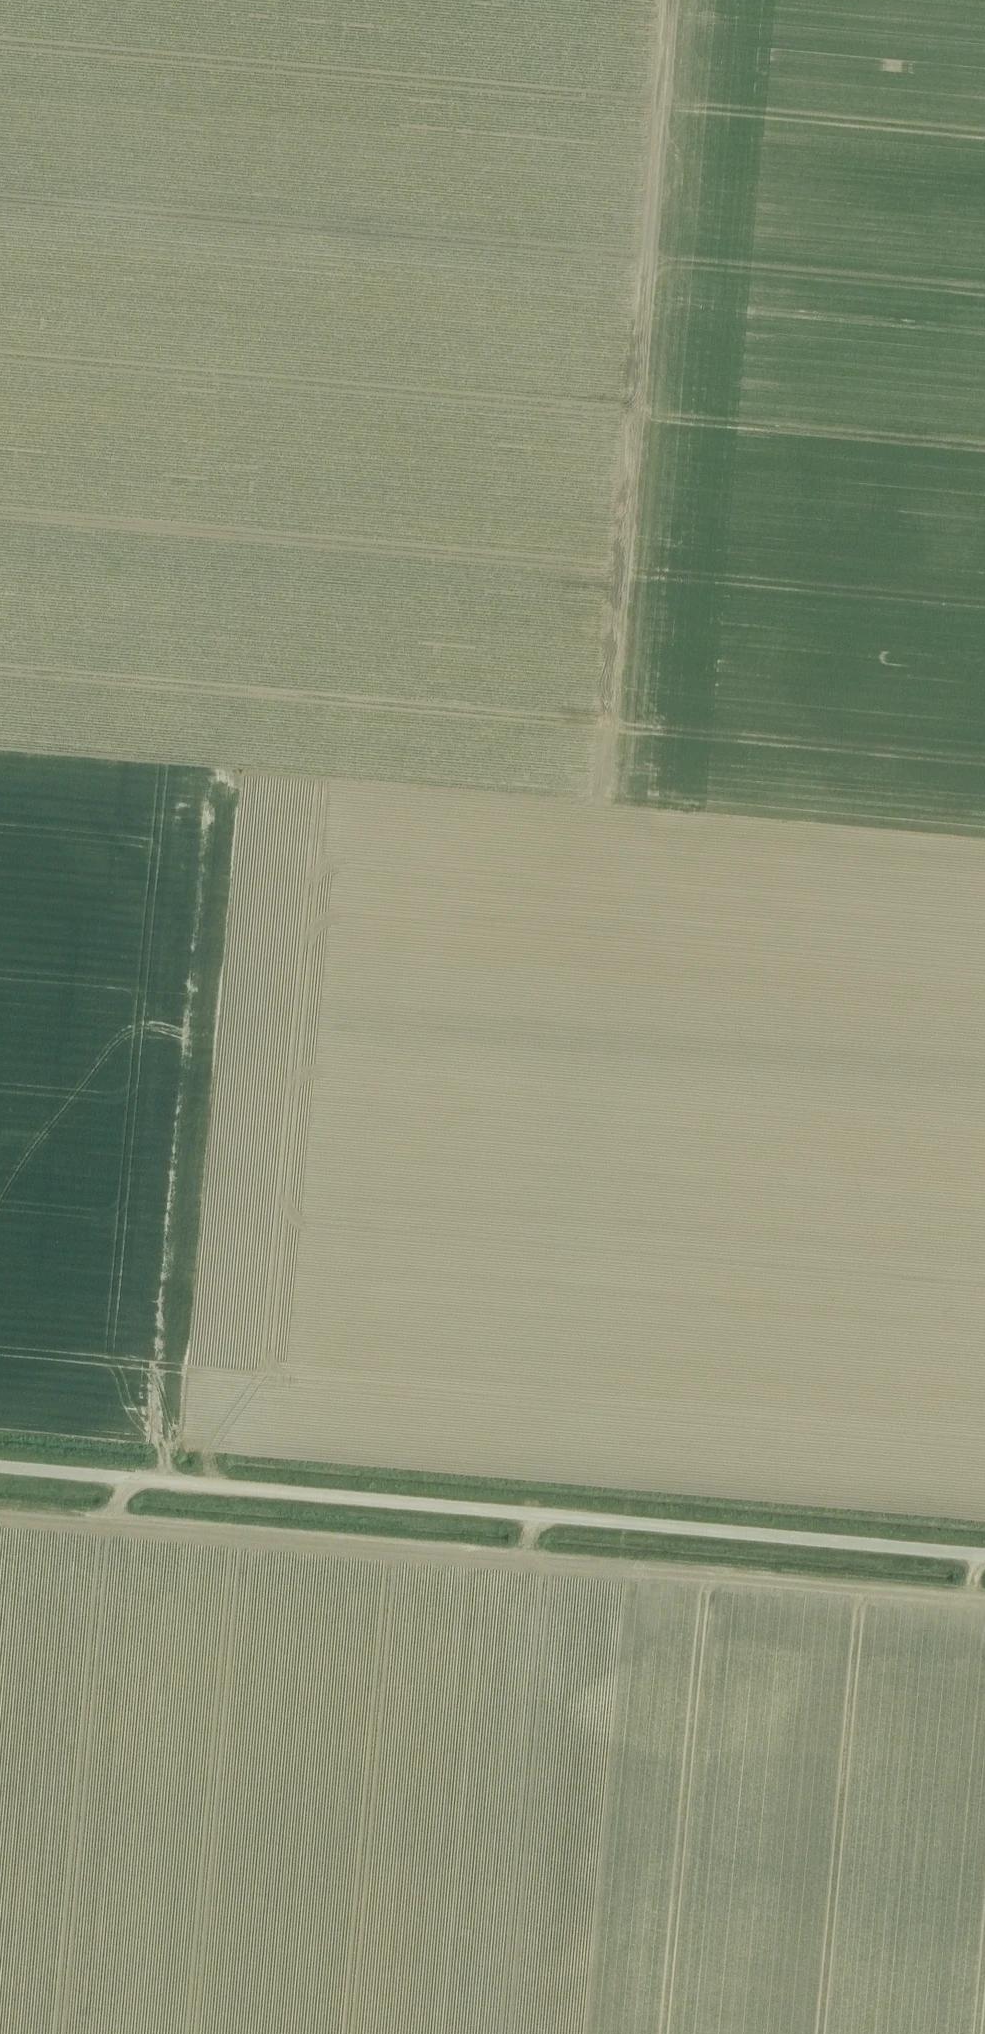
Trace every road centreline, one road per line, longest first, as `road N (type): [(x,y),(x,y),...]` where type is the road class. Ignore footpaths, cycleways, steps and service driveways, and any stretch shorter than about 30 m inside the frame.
road 1 (unclassified): [(984,1564),(0,1479)]

